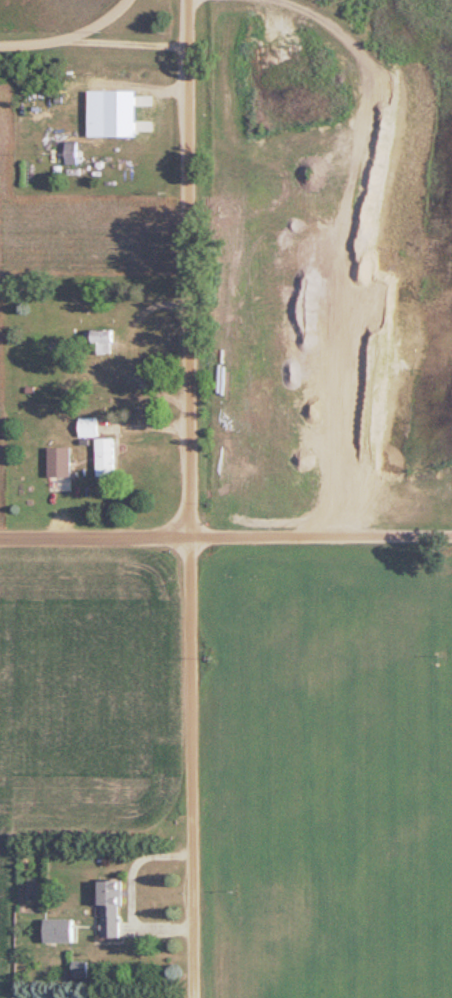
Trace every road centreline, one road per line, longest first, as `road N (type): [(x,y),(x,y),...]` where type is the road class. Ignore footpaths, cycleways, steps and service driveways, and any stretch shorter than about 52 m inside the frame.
road 1 (residential): [(194,997),(183,0)]
road 2 (residential): [(451,537),(0,537)]

